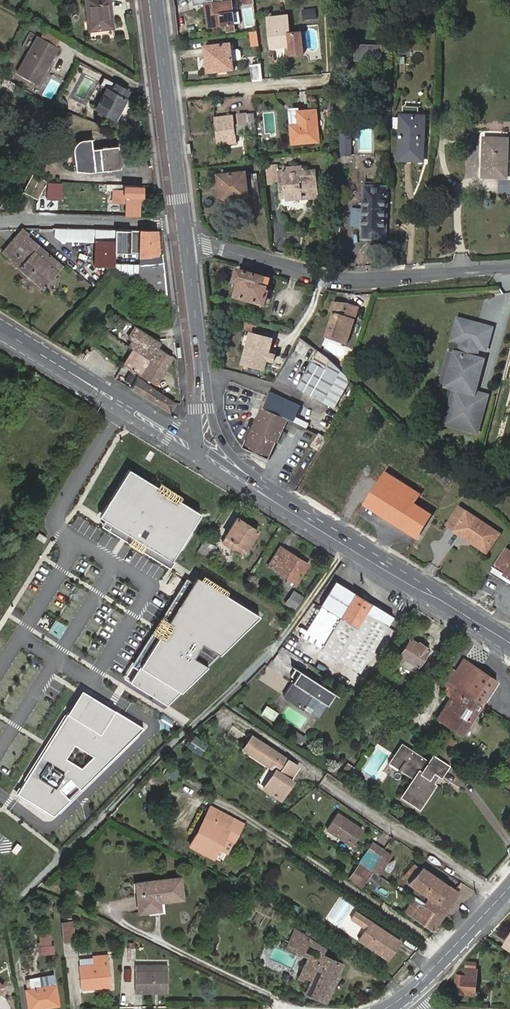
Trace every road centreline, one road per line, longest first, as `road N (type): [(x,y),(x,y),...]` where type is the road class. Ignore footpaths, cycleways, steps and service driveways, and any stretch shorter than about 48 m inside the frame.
road 1 (residential): [(509,268),(344,279),(185,238)]
road 2 (primary): [(509,643),(260,490)]
road 3 (secondary): [(157,0),(185,238)]
road 4 (primary): [(189,445),(0,327)]
road 5 (residential): [(185,238),(164,224),(0,222)]
road 6 (secondary): [(185,238),(204,418)]
road 7 (tertiary): [(509,887),(409,993)]

